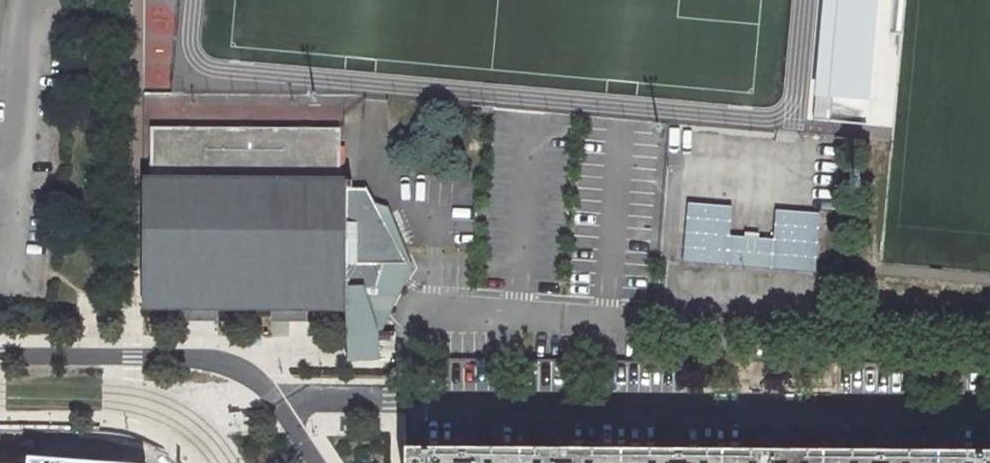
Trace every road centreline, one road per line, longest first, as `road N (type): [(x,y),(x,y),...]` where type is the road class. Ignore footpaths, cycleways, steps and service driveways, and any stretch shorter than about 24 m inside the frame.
road 1 (residential): [(273,398),(247,374),(204,359),(0,356)]
road 2 (residential): [(13,175),(26,0)]
road 3 (residential): [(273,398),(407,400)]

